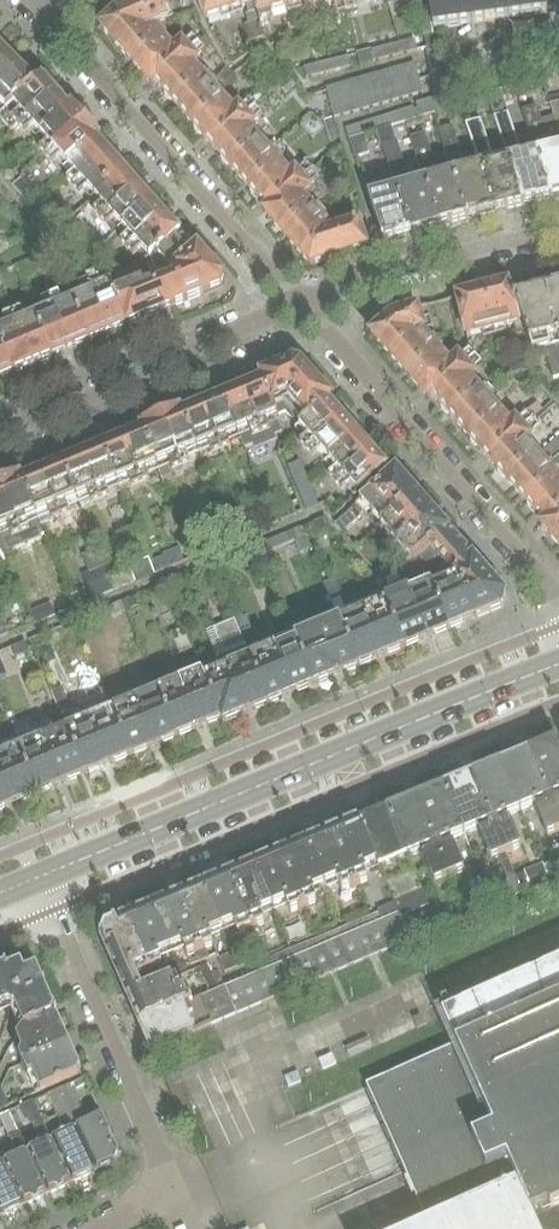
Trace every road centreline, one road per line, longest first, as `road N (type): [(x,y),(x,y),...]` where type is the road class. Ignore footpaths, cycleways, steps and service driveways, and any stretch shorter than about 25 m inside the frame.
road 1 (secondary): [(35,880),(558,665)]
road 2 (residential): [(558,606),(301,303)]
road 3 (residential): [(51,17),(301,303)]
road 4 (residential): [(173,1187),(35,880)]
road 5 (residential): [(301,303),(37,420),(0,427)]
road 6 (residential): [(301,303),(369,277),(558,233)]

